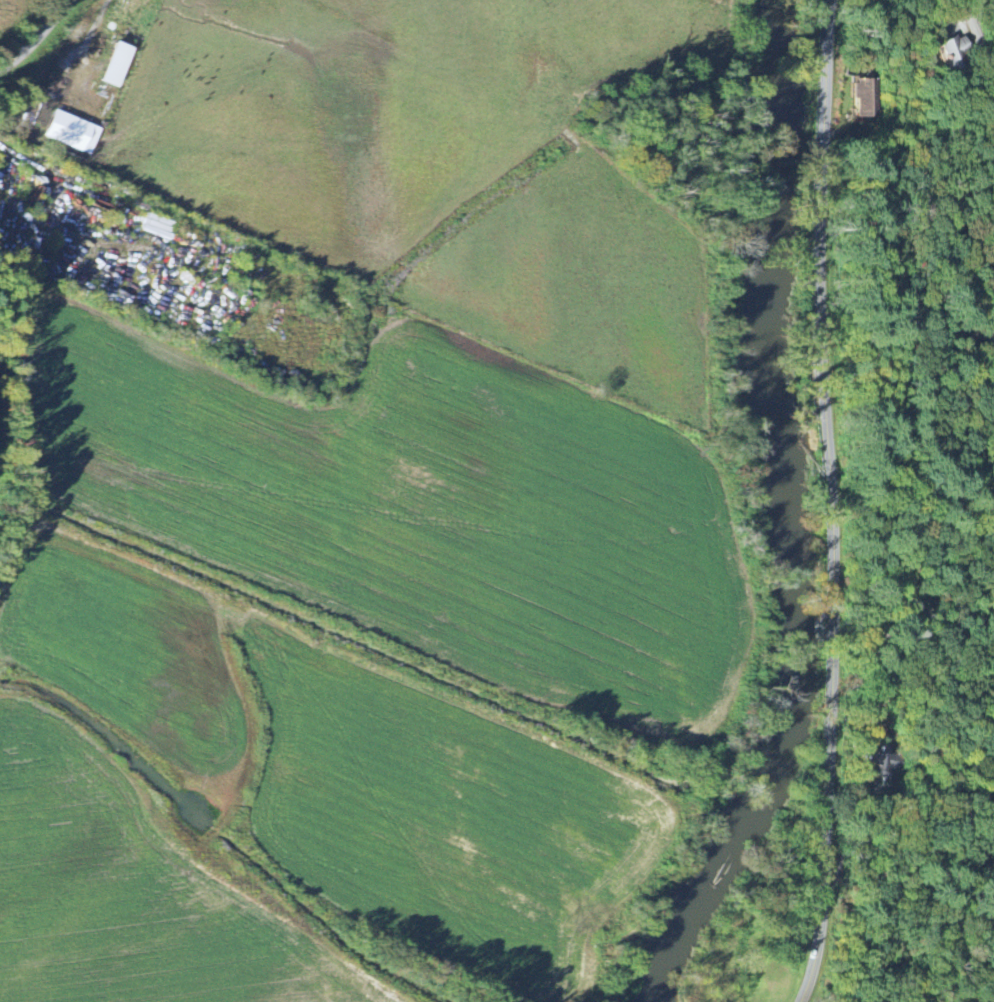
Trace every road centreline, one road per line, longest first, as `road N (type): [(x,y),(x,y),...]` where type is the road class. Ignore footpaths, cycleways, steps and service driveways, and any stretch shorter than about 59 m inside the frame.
road 1 (tertiary): [(800,1001),(821,917),(838,555),(823,303),(830,0)]

